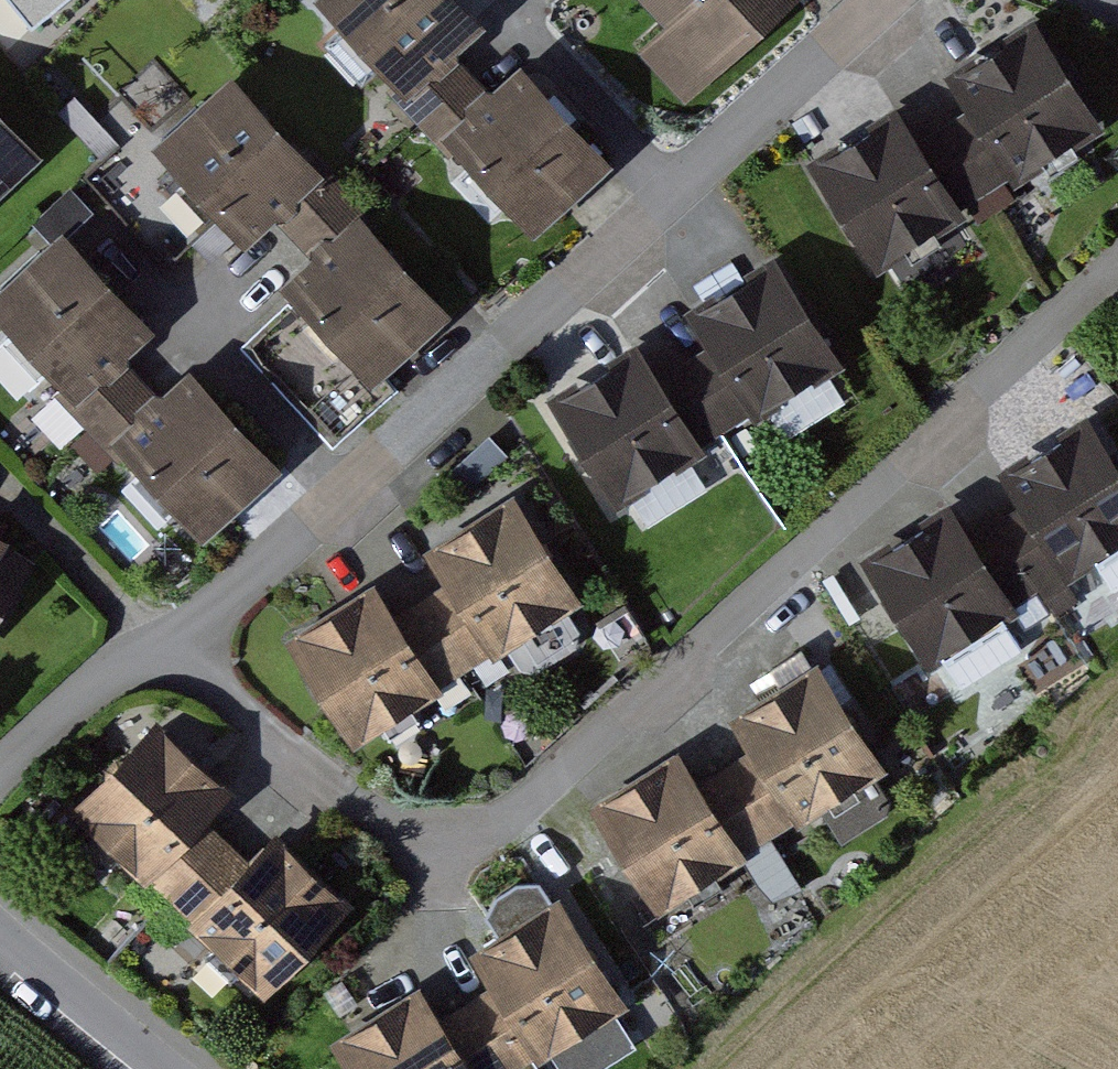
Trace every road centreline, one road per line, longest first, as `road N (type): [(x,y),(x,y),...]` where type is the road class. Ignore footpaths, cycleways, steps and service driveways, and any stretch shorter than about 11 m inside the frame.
road 1 (residential): [(1117,254),(596,738),(485,808),(429,819),(362,799),(187,653)]
road 2 (residential): [(187,653),(315,513),(886,0)]
road 3 (residential): [(0,771),(124,662),(187,653)]
road 4 (residential): [(0,936),(165,1068)]

